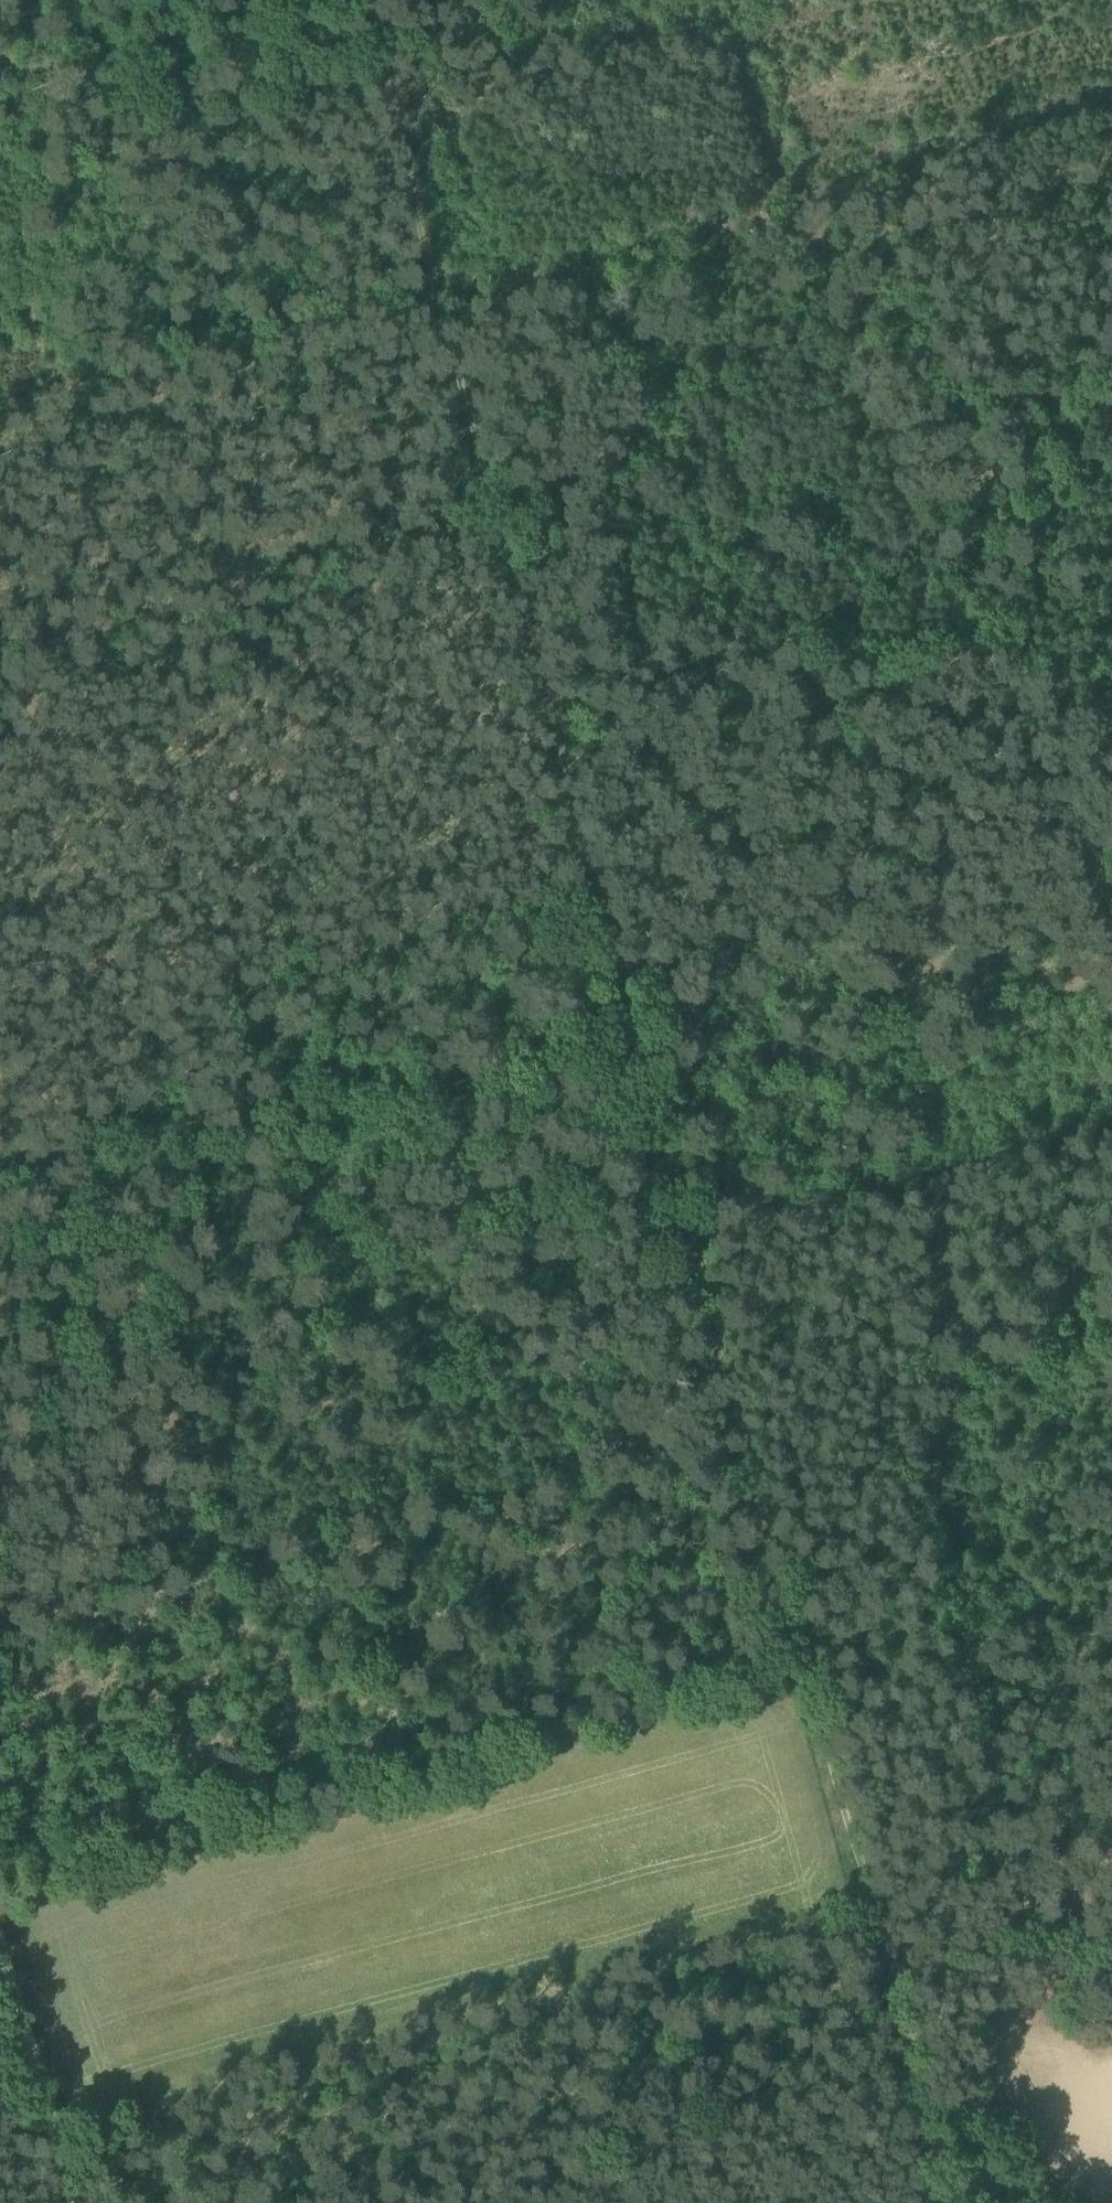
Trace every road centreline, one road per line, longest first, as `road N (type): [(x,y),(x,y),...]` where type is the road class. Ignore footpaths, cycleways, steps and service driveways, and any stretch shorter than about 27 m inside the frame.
road 1 (track): [(934,2202),(928,2138),(885,1987),(868,1892),(649,1095),(627,977),(566,745)]
road 2 (track): [(493,500),(368,0)]
road 3 (track): [(1111,1106),(684,1220)]
road 4 (track): [(67,2202),(0,1954)]
road 5 (track): [(566,745),(493,500)]

